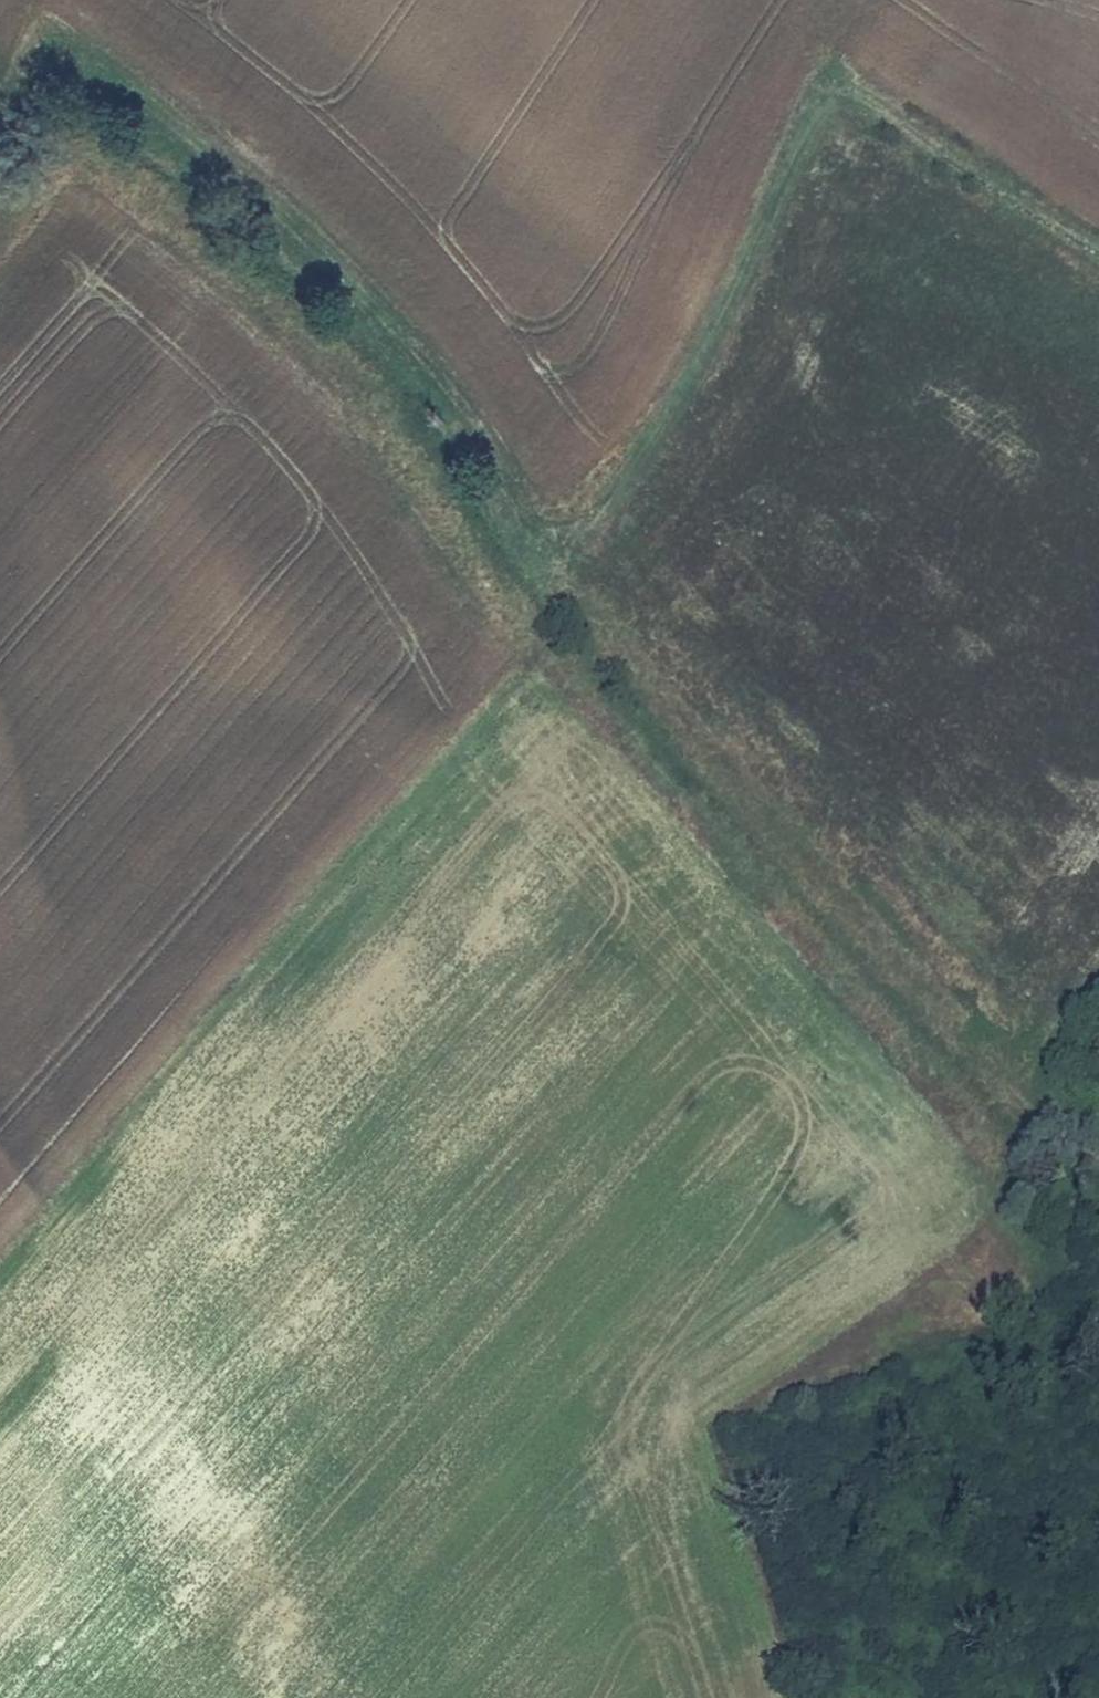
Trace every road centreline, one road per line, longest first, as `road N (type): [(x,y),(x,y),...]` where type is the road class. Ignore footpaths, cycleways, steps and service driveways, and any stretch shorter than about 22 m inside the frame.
road 1 (track): [(0,155),(27,103),(64,77),(135,112),(434,391),(518,533),(562,560),(658,419),(809,118),(840,103),(891,105),(1098,242)]
road 2 (track): [(562,560),(569,594),(937,1012),(989,1046),(1040,1042),(1098,960)]

